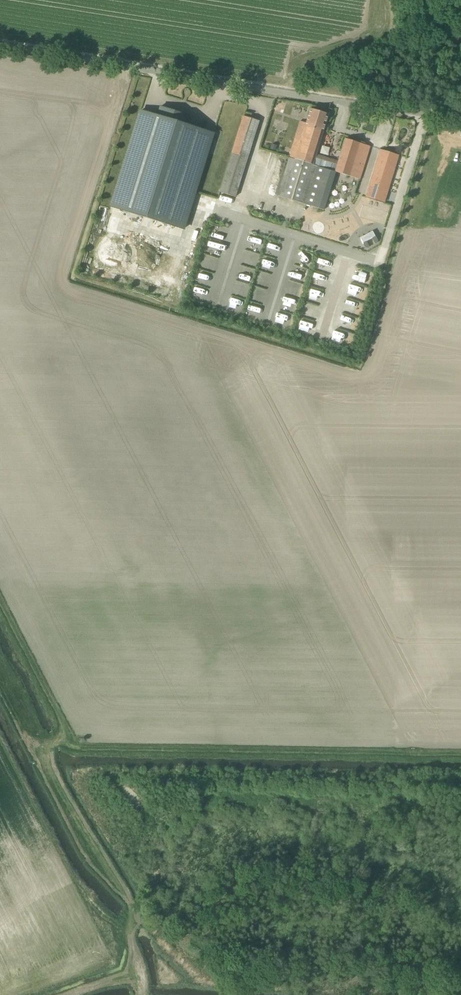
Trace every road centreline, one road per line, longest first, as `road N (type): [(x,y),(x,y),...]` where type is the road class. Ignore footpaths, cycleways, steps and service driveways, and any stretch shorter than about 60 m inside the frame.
road 1 (unclassified): [(460,119),(0,45)]
road 2 (track): [(289,96),(311,65),(382,42),(395,23),(393,0)]

